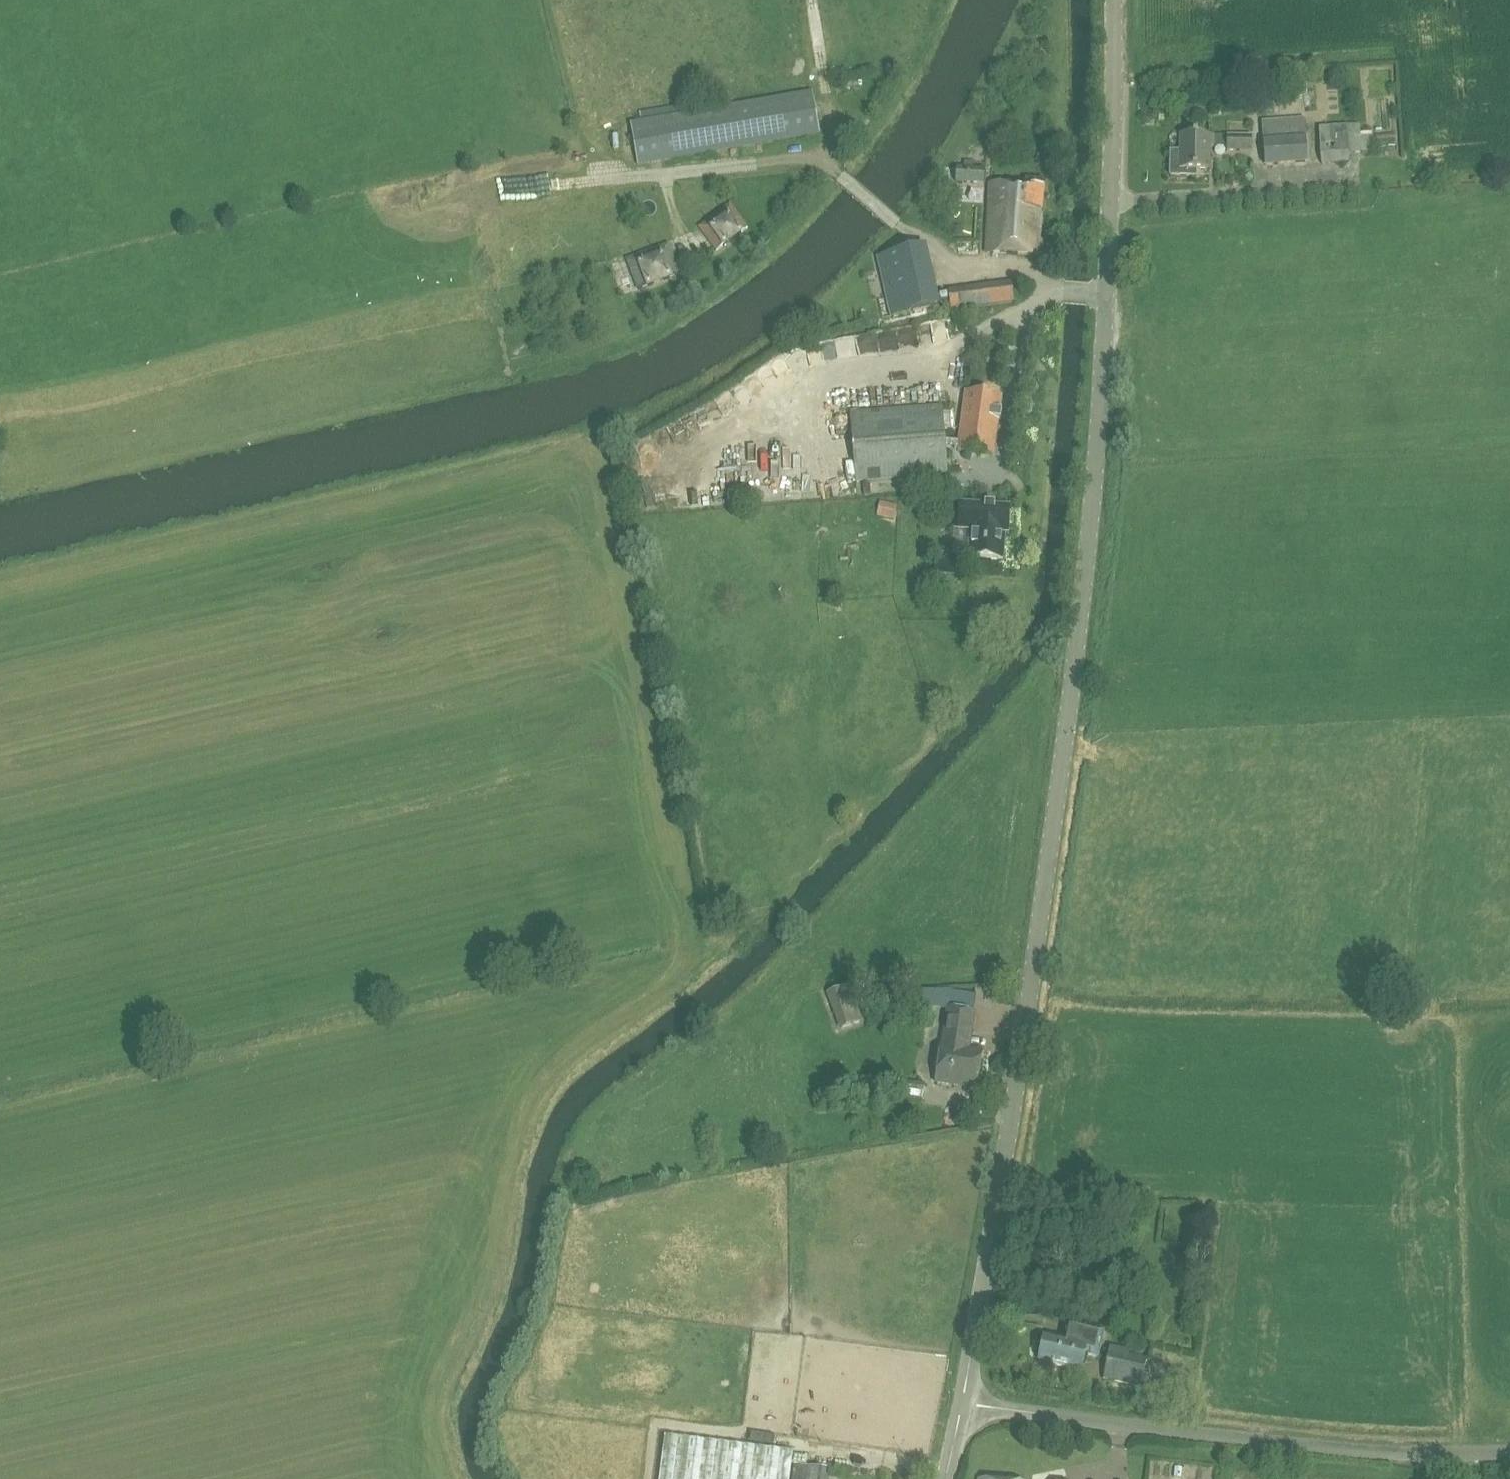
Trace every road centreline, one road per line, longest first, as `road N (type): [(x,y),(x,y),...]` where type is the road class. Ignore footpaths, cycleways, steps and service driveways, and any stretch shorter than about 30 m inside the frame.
road 1 (unclassified): [(964,1402),(1068,722),(1100,441),(1112,0)]
road 2 (track): [(669,804),(687,961),(574,1046),(520,1121),(485,1287),(437,1430),(459,1478)]
road 3 (unclassified): [(964,1402),(1405,1454),(1509,1452)]

